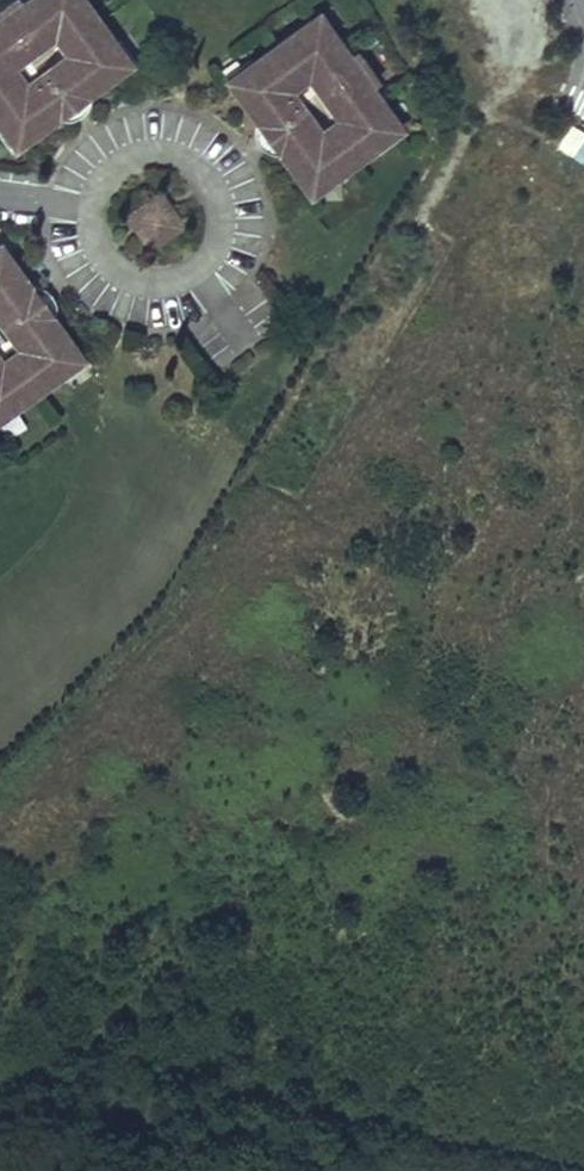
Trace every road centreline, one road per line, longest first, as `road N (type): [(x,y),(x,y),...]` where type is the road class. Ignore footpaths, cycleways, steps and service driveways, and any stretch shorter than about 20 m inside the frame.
road 1 (residential): [(91,205),(98,252),(120,275),(151,284),(195,268),(214,242),(213,195),(193,170),(148,156)]

